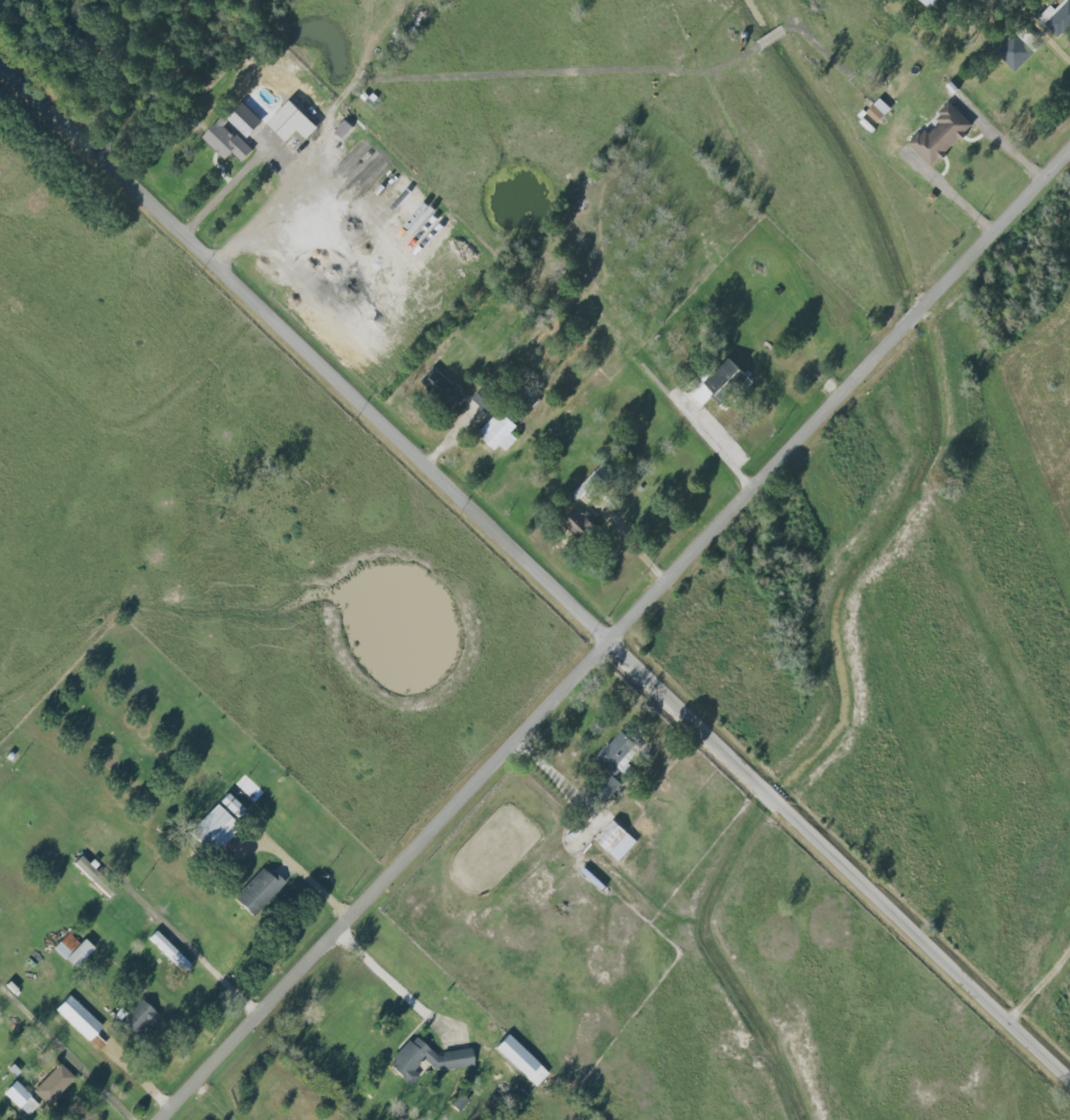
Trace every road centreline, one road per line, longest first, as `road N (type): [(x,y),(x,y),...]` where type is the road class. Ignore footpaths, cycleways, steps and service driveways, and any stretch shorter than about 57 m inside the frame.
road 1 (tertiary): [(1069,1080),(606,645),(441,475),(0,54)]
road 2 (residential): [(157,1119),(1069,150)]

